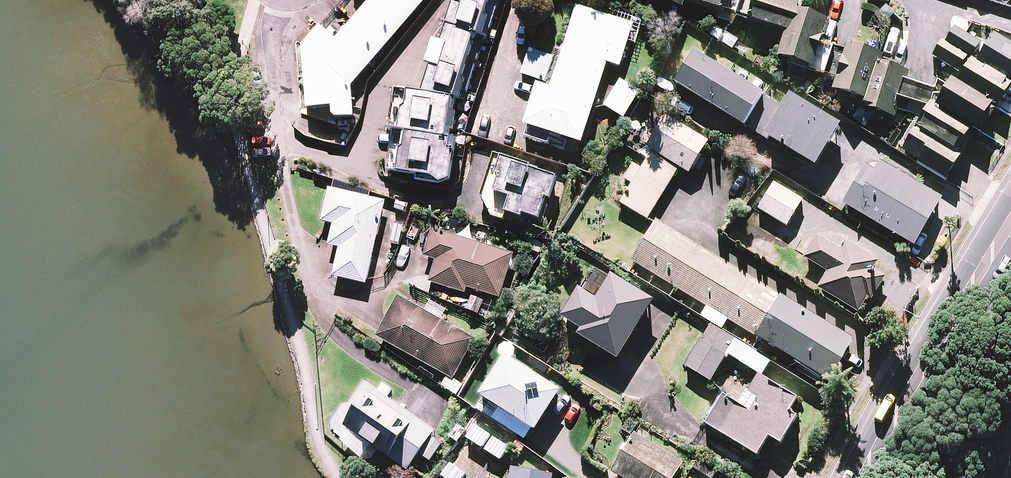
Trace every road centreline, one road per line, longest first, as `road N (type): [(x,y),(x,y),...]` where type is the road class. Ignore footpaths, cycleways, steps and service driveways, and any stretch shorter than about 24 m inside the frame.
road 1 (primary): [(856,477),(1010,218)]

